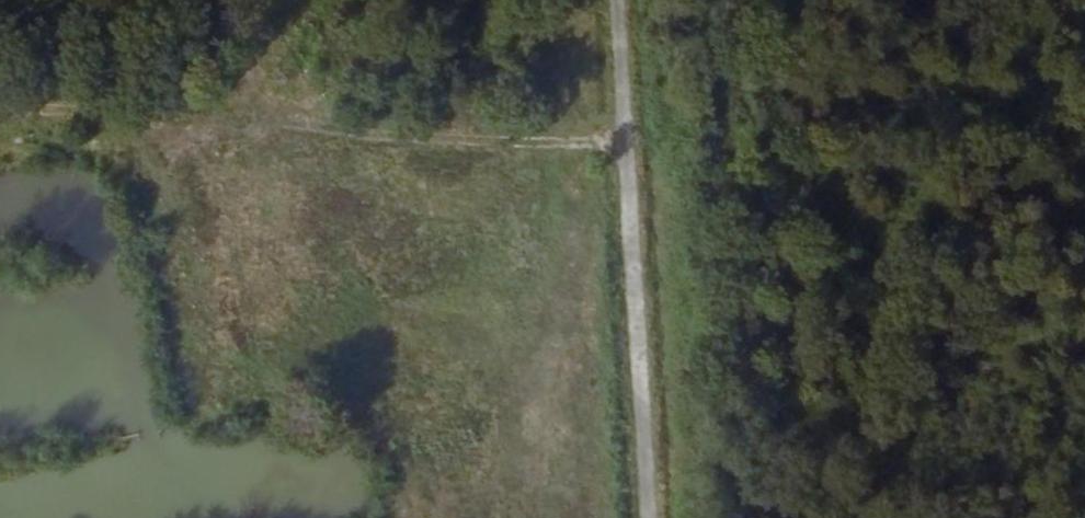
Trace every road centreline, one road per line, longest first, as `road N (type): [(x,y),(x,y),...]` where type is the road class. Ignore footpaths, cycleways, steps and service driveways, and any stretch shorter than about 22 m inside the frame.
road 1 (unclassified): [(609,0),(642,517)]

